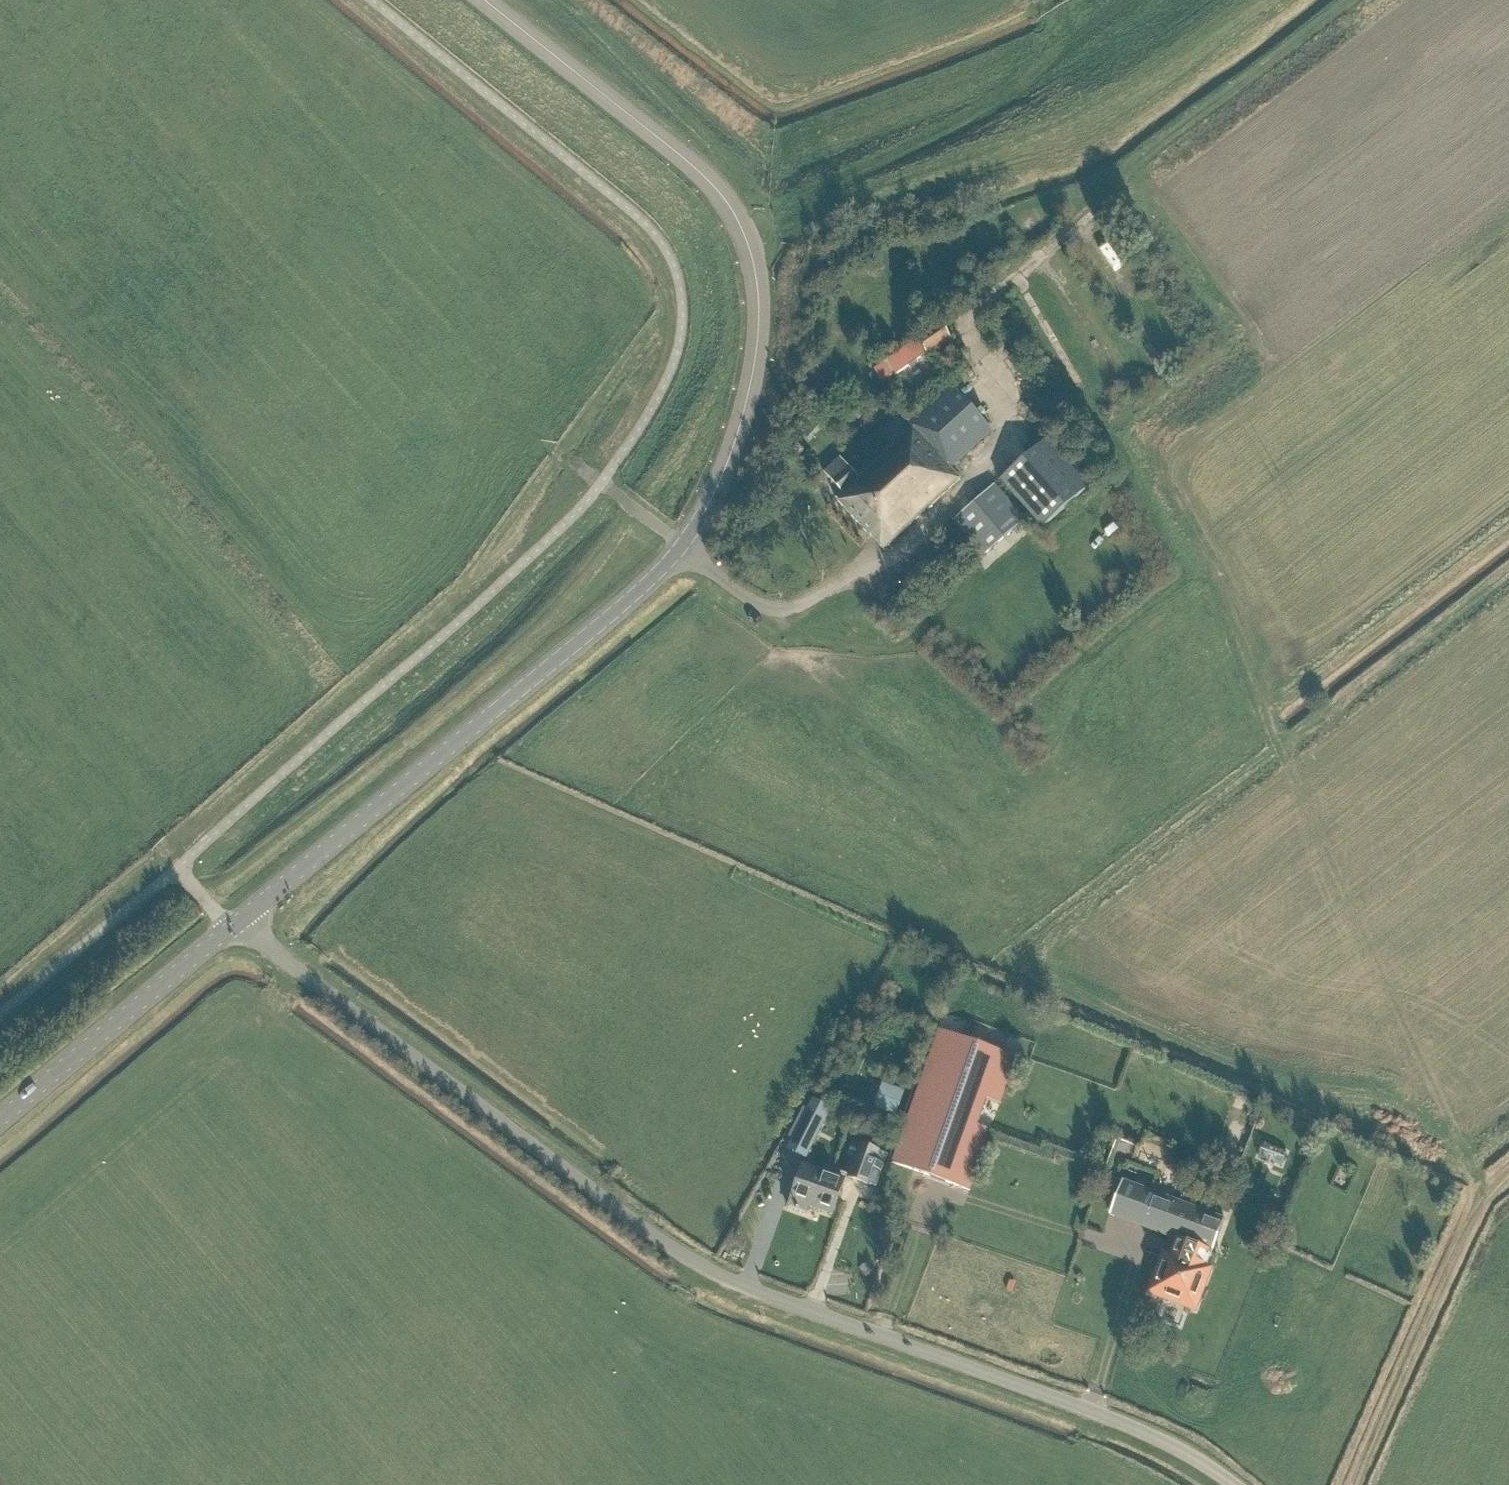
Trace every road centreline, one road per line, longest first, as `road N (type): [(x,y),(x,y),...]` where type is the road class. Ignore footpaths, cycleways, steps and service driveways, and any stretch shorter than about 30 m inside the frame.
road 1 (tertiary): [(236,922),(635,590),(684,540),(720,487),(739,434),(757,340),(758,273),(742,220),(698,166),(486,0)]
road 2 (unclassified): [(1236,1484),(1202,1458),(1092,1409),(737,1285),(612,1203),(236,922)]
road 3 (track): [(1508,1172),(1483,1193),(1350,1484)]
road 4 (tertiary): [(0,1123),(236,922)]

